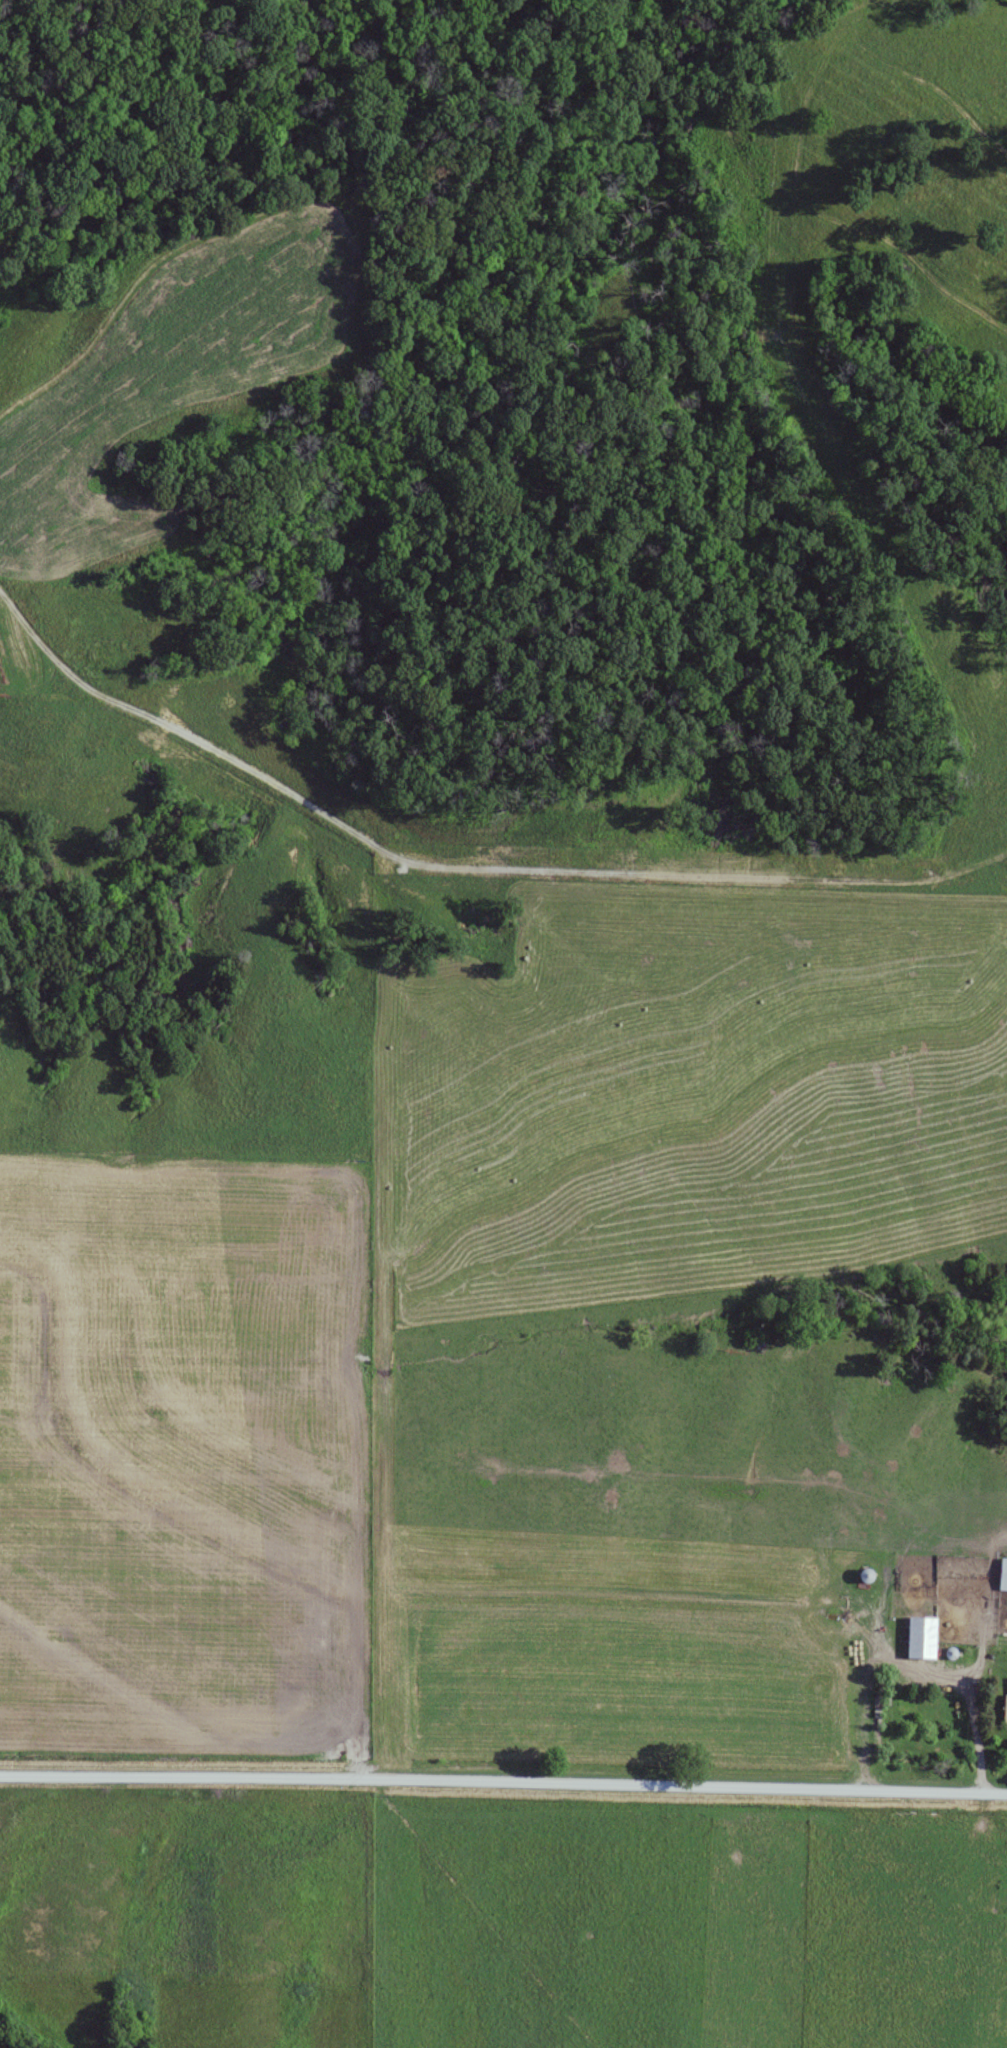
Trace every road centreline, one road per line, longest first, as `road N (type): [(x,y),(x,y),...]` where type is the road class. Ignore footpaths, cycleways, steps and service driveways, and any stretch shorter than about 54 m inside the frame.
road 1 (residential): [(0,1776),(1006,1792)]

